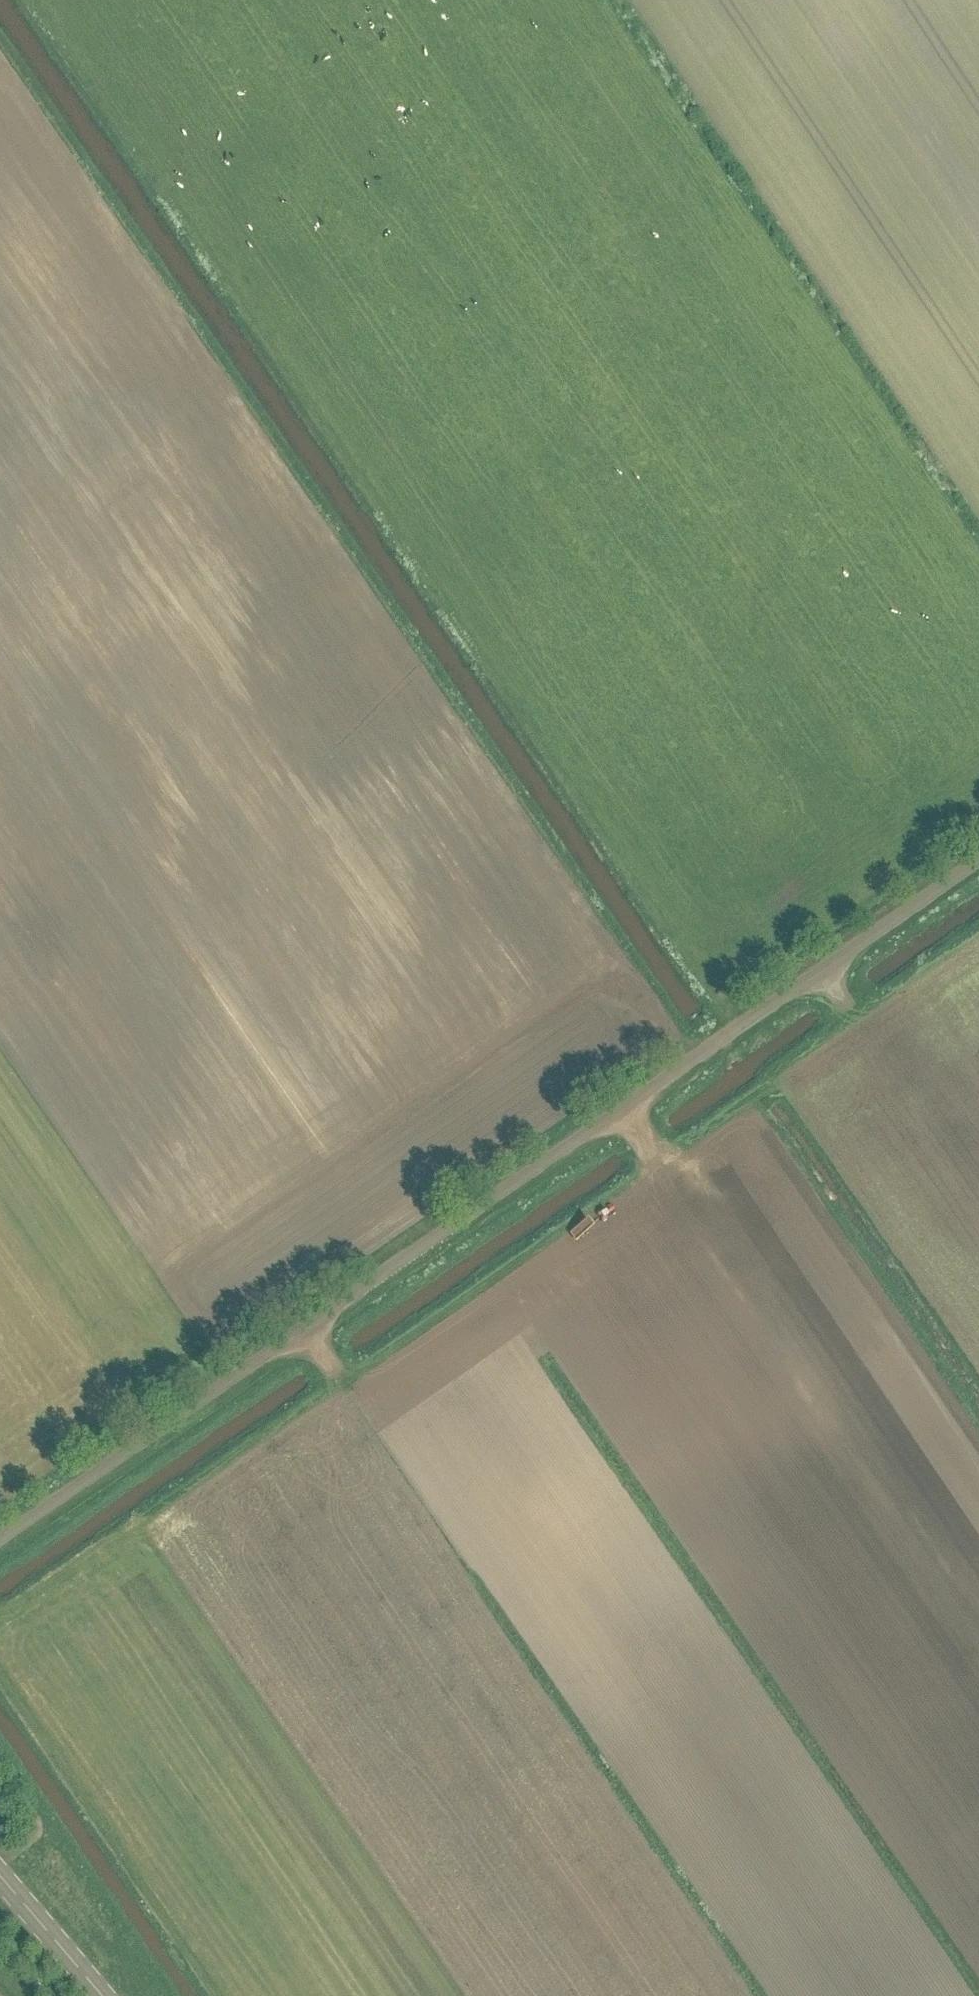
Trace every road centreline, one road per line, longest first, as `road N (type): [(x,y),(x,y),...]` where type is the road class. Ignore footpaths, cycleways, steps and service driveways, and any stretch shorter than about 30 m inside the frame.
road 1 (unclassified): [(0,1541),(978,859)]
road 2 (primary): [(104,1995),(0,1874)]

